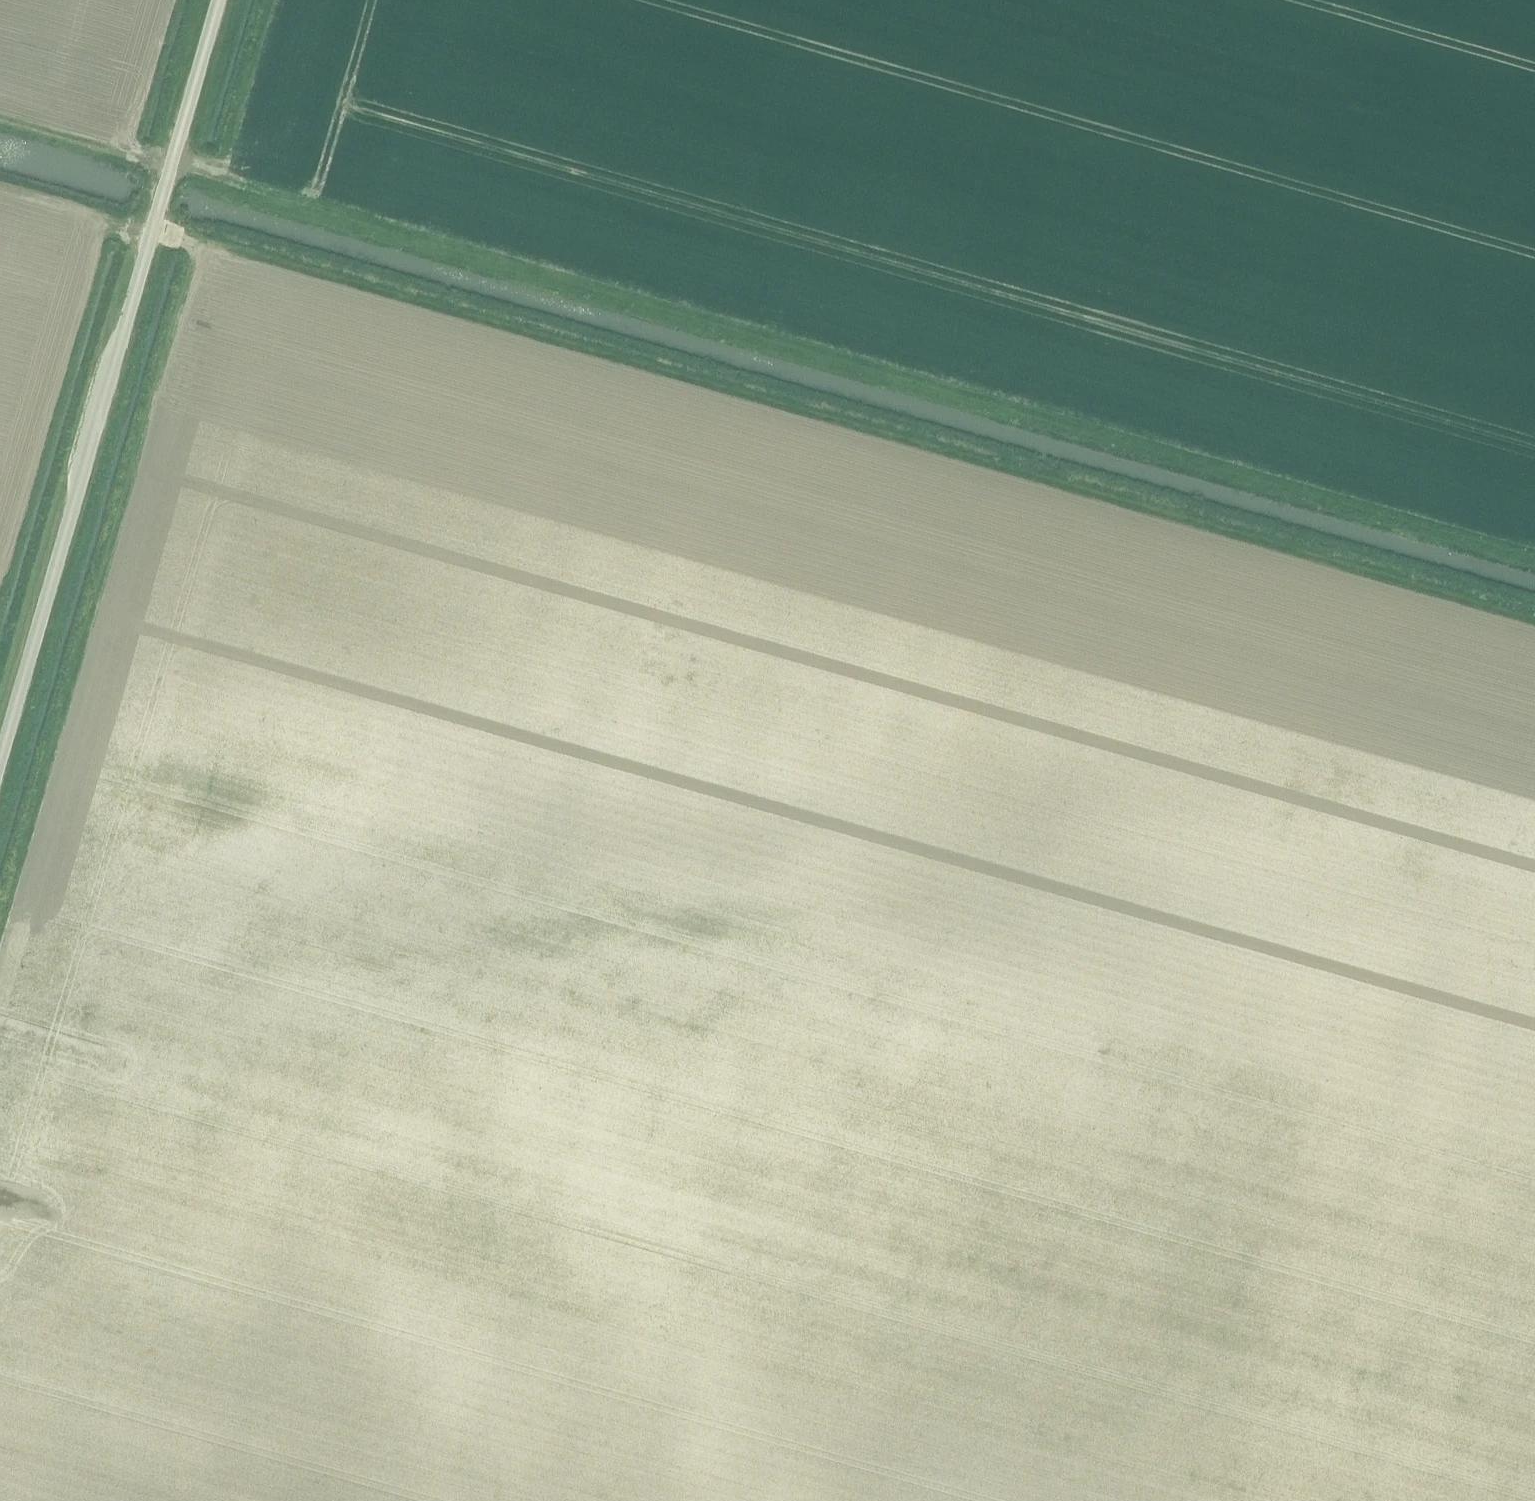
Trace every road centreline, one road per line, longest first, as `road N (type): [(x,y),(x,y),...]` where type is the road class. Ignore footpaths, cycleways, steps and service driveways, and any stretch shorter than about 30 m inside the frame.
road 1 (unclassified): [(0,761),(220,0)]

